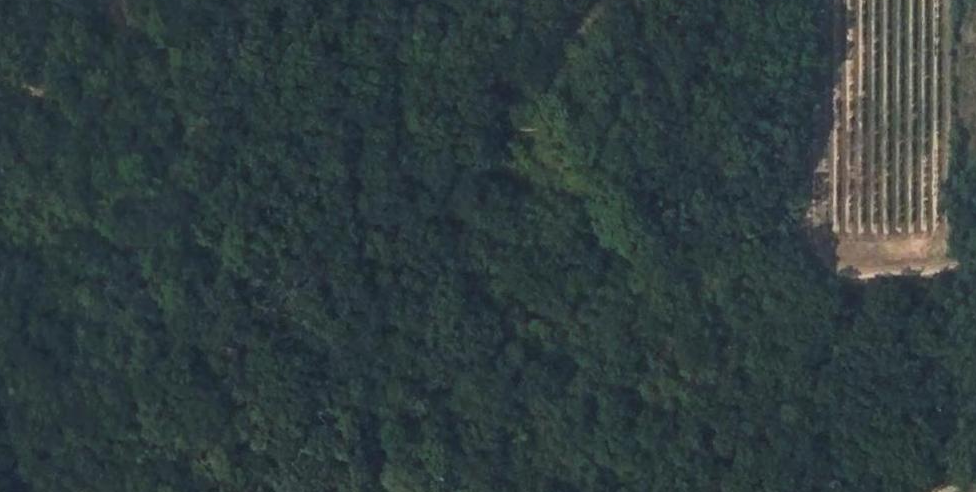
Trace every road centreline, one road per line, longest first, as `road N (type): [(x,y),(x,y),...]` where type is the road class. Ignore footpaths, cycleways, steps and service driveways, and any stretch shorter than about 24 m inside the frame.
road 1 (track): [(809,0),(807,230),(822,264),(856,274),(975,258)]

